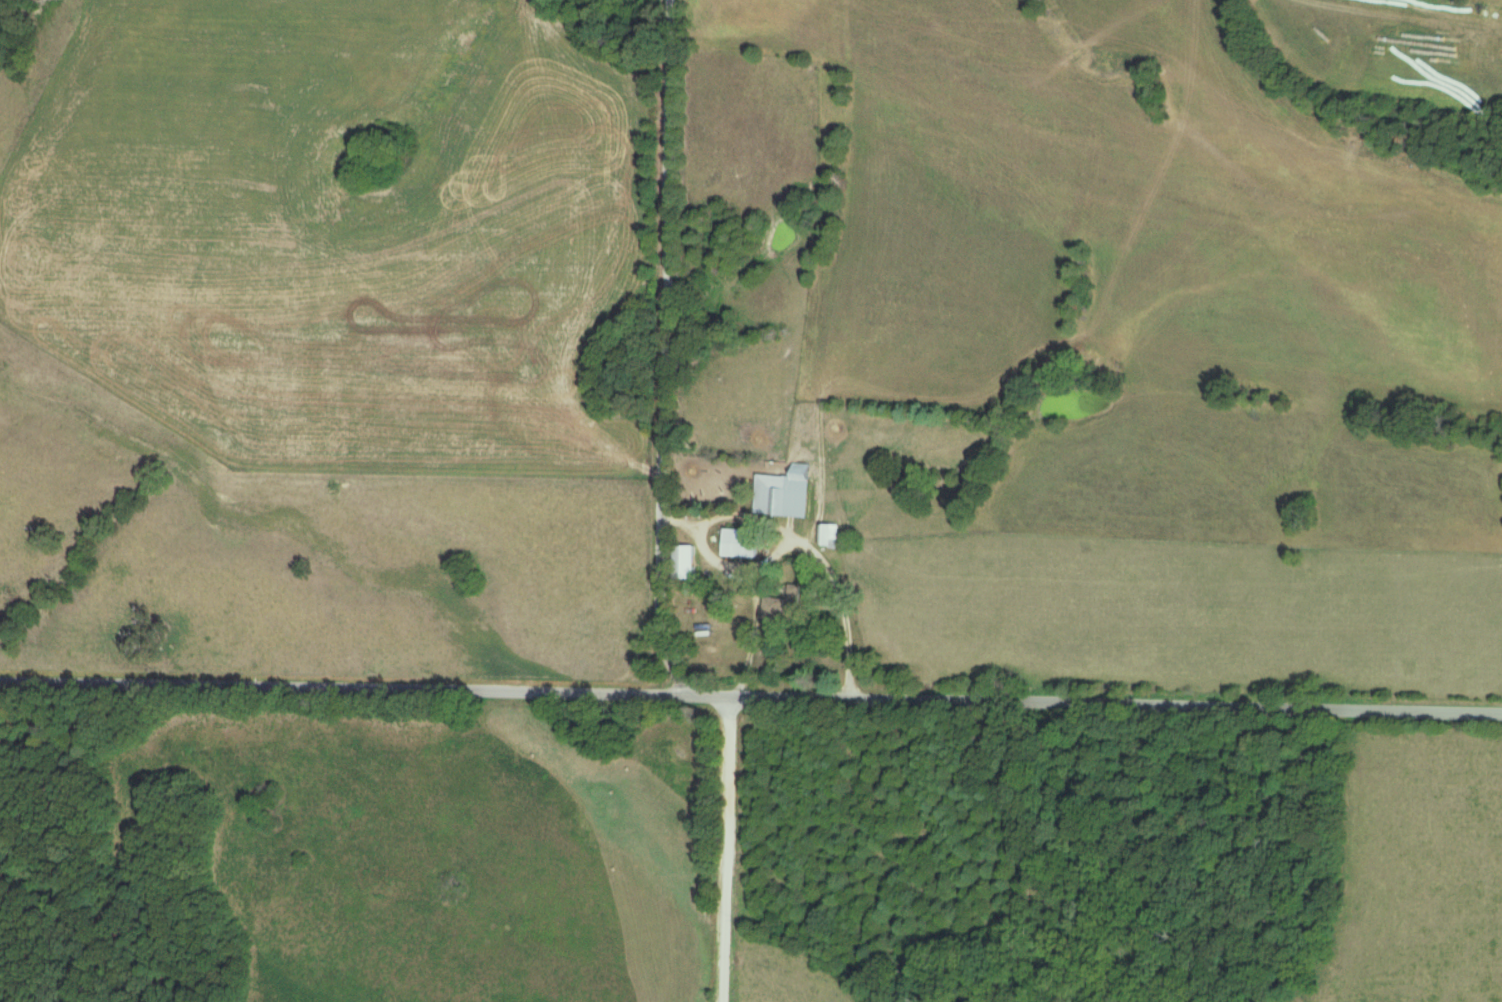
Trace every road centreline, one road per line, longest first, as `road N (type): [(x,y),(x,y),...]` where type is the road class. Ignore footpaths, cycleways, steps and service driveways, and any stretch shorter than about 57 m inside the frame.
road 1 (residential): [(1501,706),(0,680)]
road 2 (residential): [(652,689),(666,0)]
road 3 (residential): [(655,513),(683,518),(713,558),(764,553),(797,535),(840,596),(844,691)]
road 4 (residential): [(721,1001),(727,690)]

